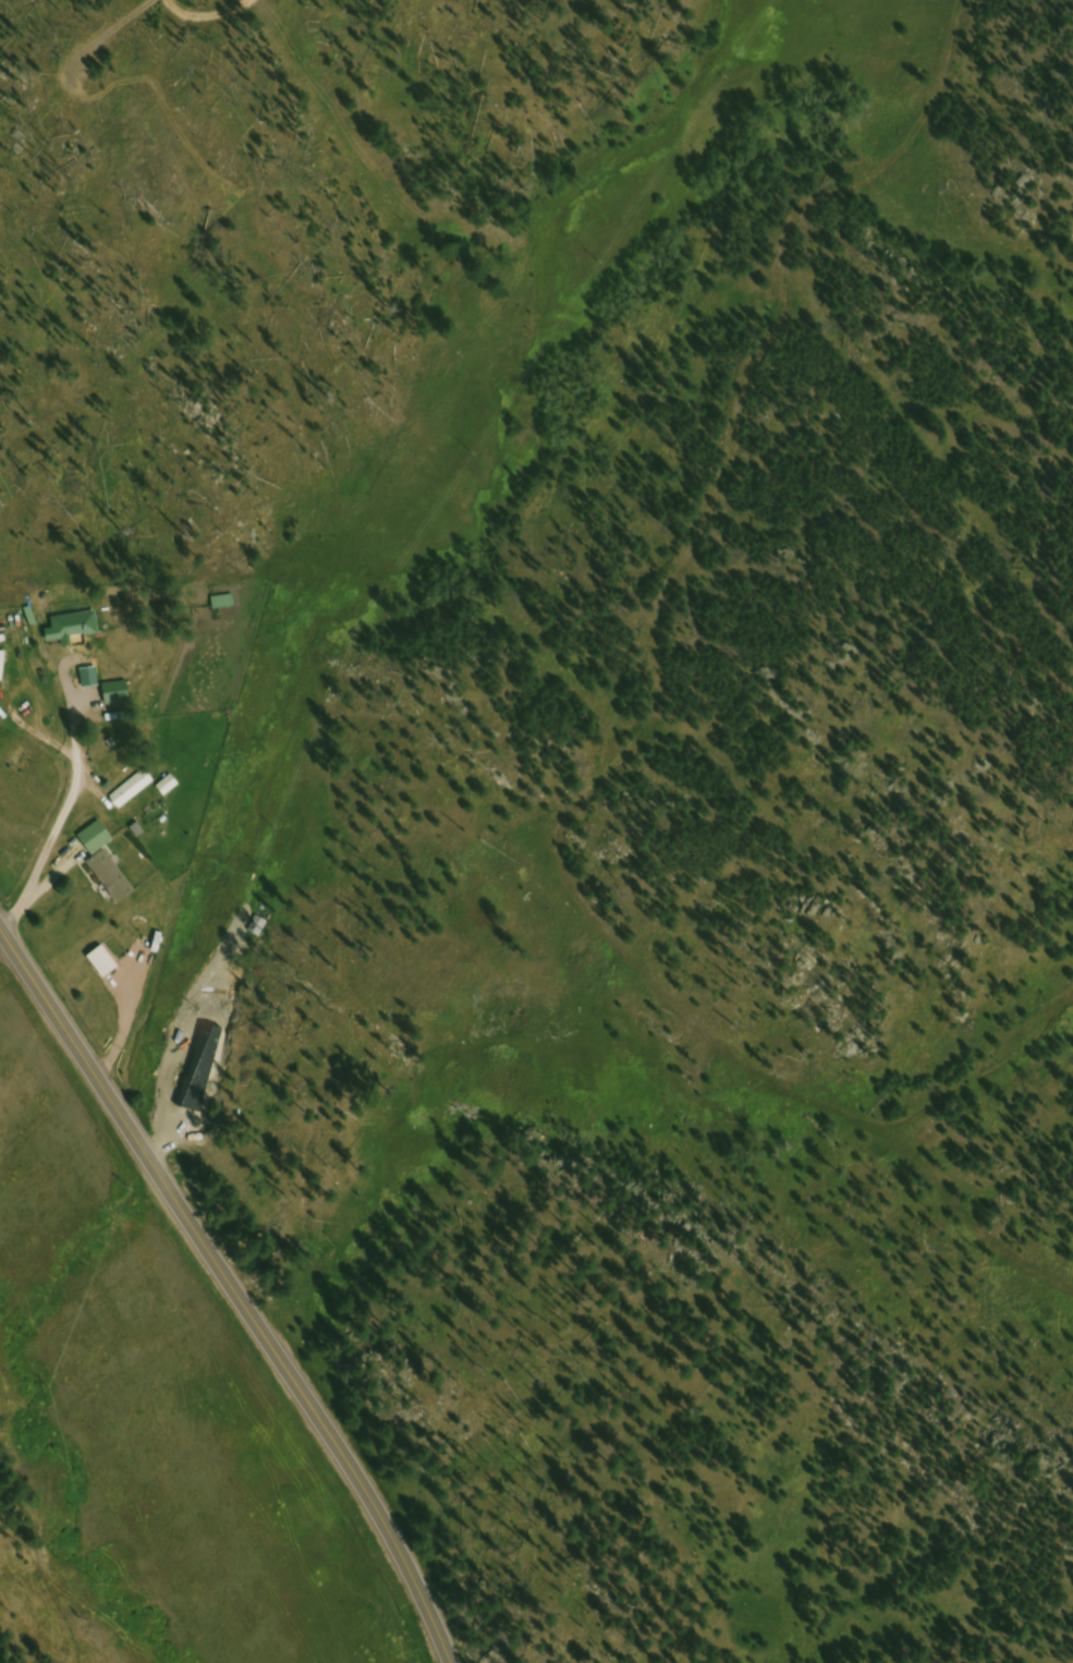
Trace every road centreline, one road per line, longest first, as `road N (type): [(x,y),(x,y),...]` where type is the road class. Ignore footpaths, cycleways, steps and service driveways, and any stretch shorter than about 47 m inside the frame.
road 1 (secondary): [(452,1662),(380,1516),(0,926)]

